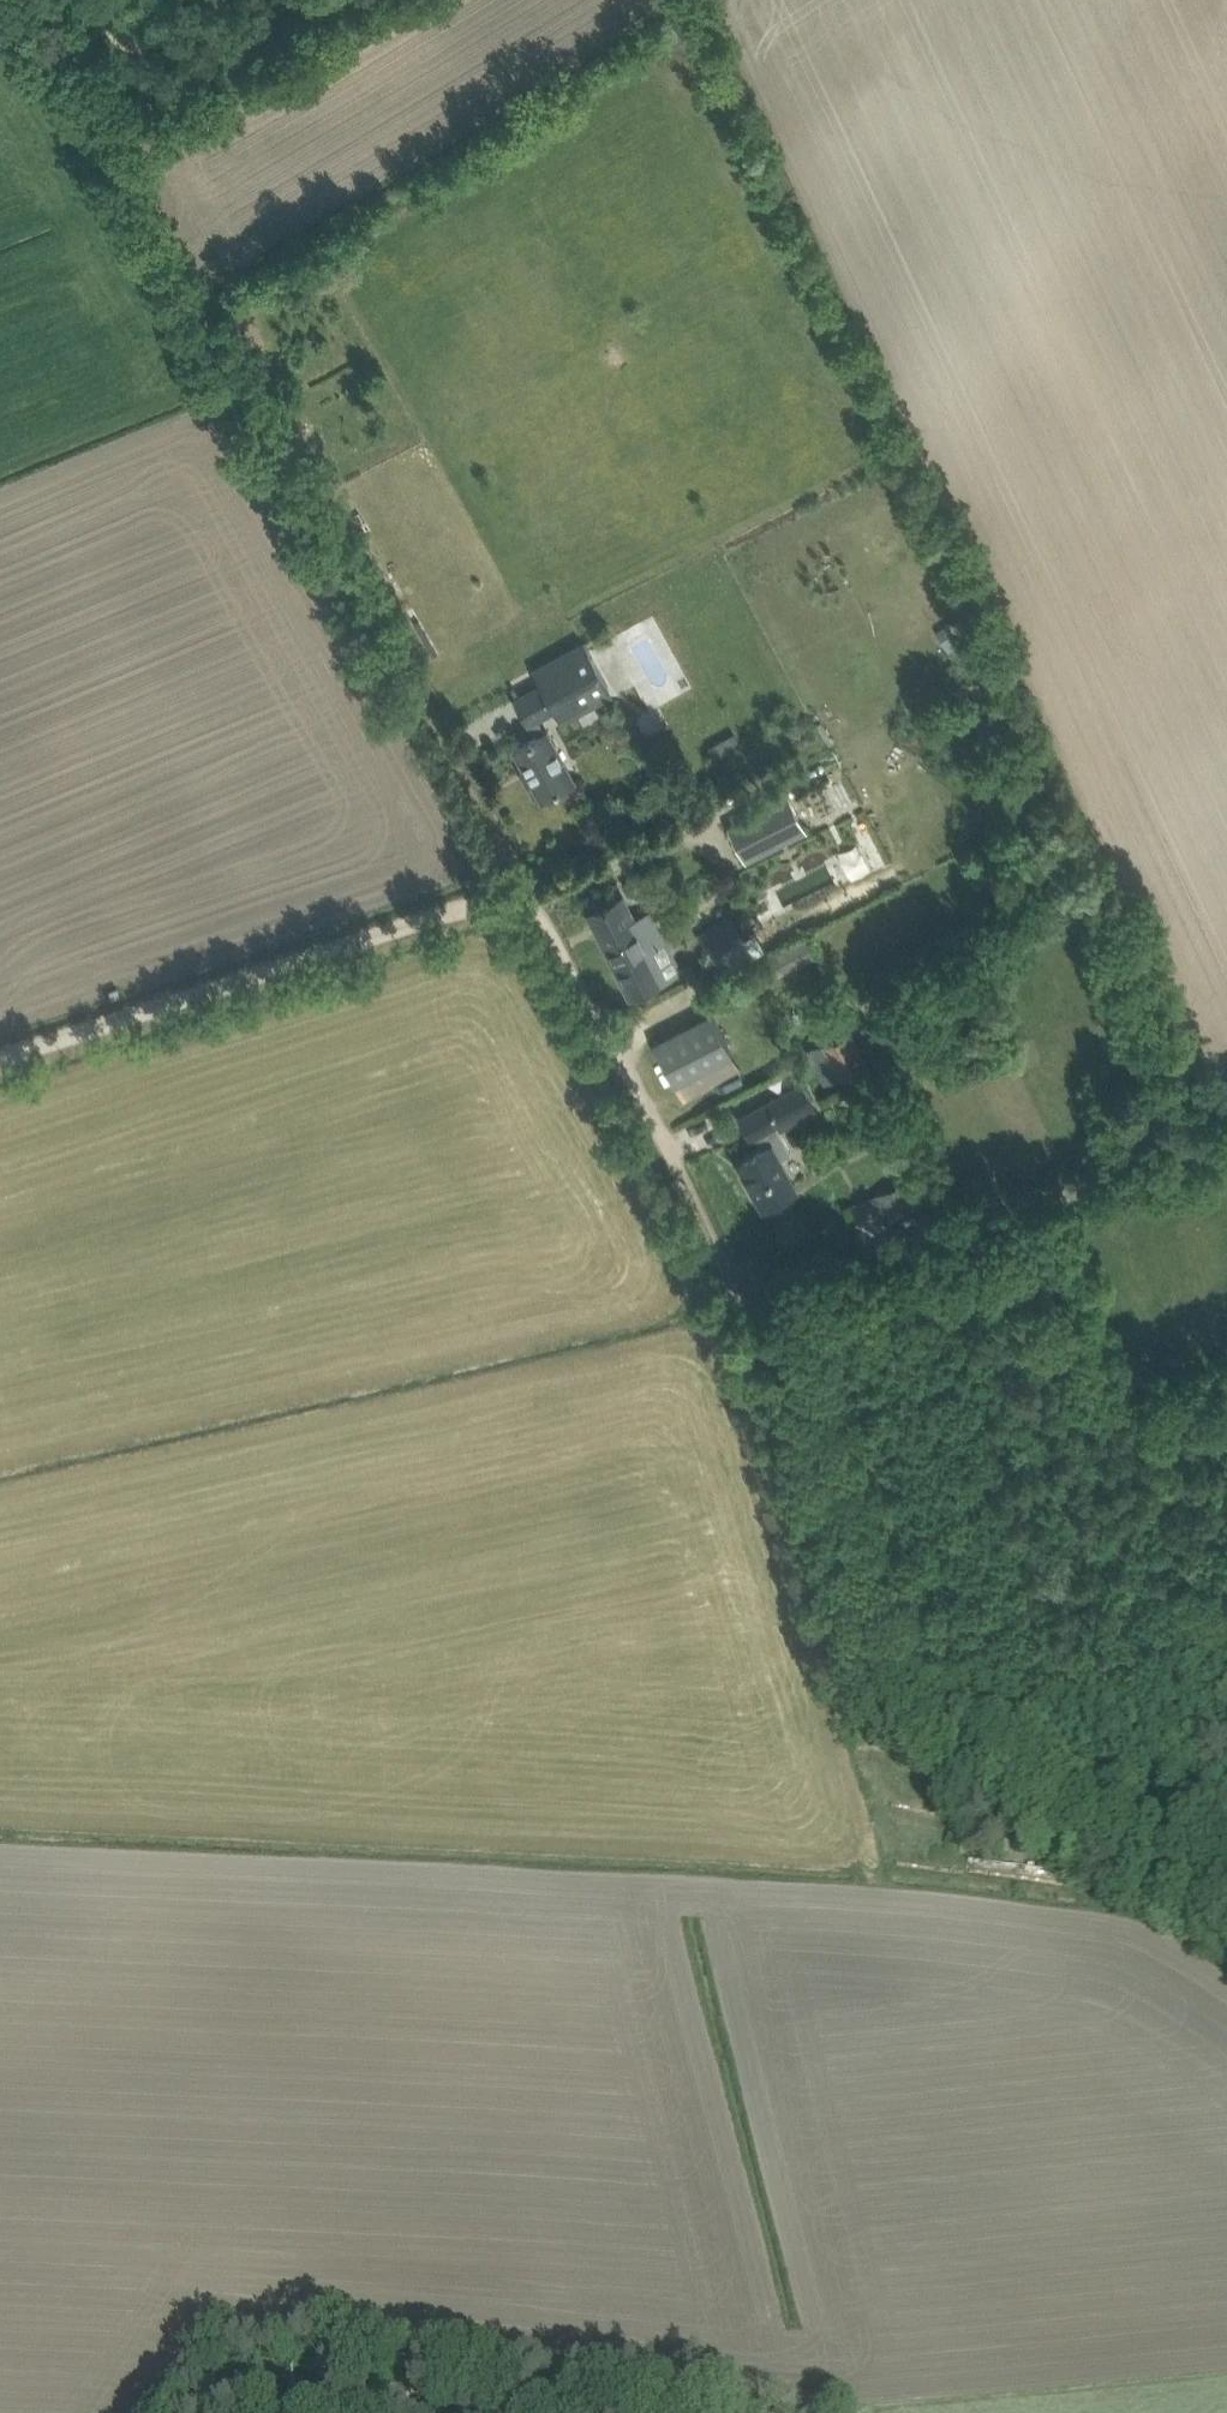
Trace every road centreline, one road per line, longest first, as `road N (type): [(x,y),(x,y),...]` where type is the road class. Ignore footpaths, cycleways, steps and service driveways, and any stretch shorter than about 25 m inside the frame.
road 1 (track): [(737,1288),(885,1733),(1226,1937)]

